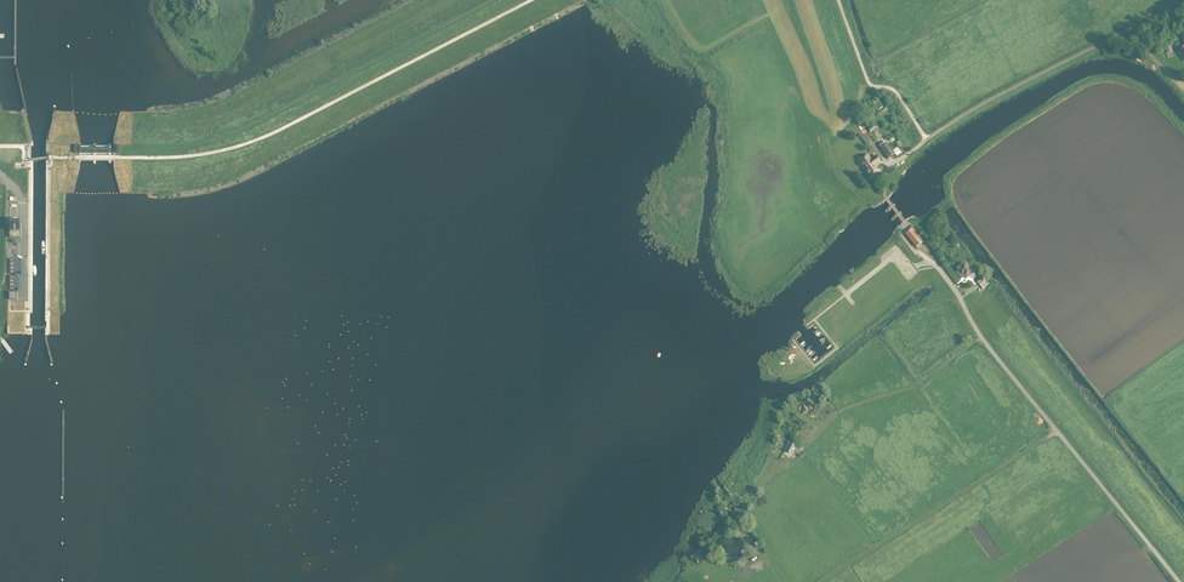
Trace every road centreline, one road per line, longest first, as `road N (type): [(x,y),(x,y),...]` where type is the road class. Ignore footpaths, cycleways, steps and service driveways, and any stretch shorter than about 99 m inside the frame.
road 1 (unclassified): [(1179,581),(986,343),(925,252)]
road 2 (track): [(122,147),(228,134),(494,0)]
road 3 (track): [(820,581),(1057,431)]
road 4 (unclassified): [(911,151),(978,106),(1113,37),(1136,40)]
road 5 (track): [(834,416),(920,383),(981,336)]

